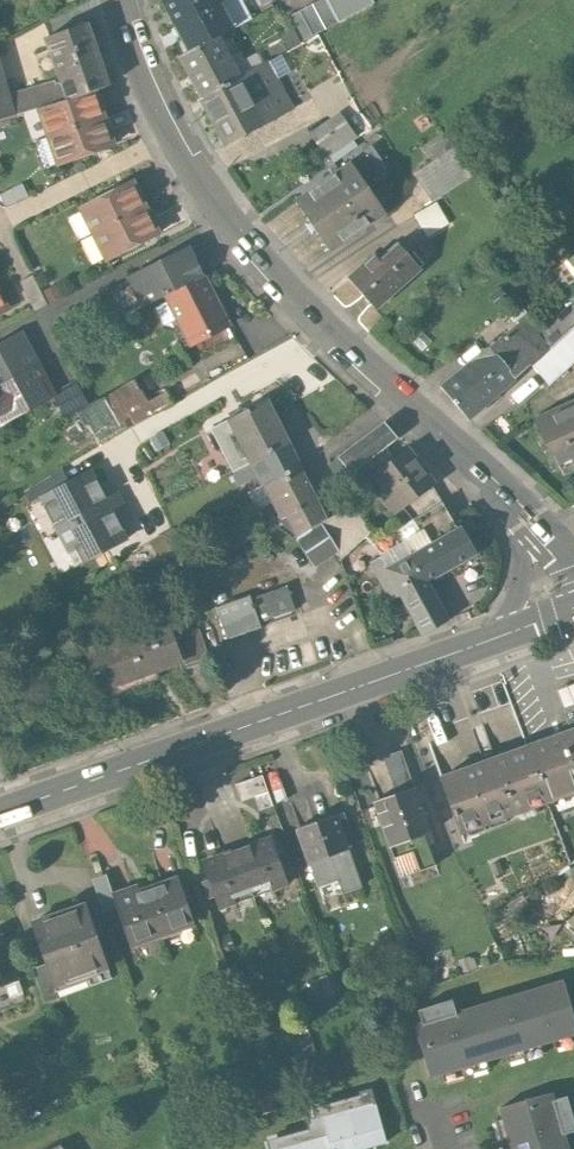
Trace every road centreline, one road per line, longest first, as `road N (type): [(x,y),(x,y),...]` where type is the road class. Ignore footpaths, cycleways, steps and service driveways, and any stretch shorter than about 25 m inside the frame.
road 1 (tertiary): [(118,0),(169,137),(241,235),(520,504)]
road 2 (primary): [(491,641),(0,811)]
road 3 (primary): [(520,504),(526,556),(491,641)]

